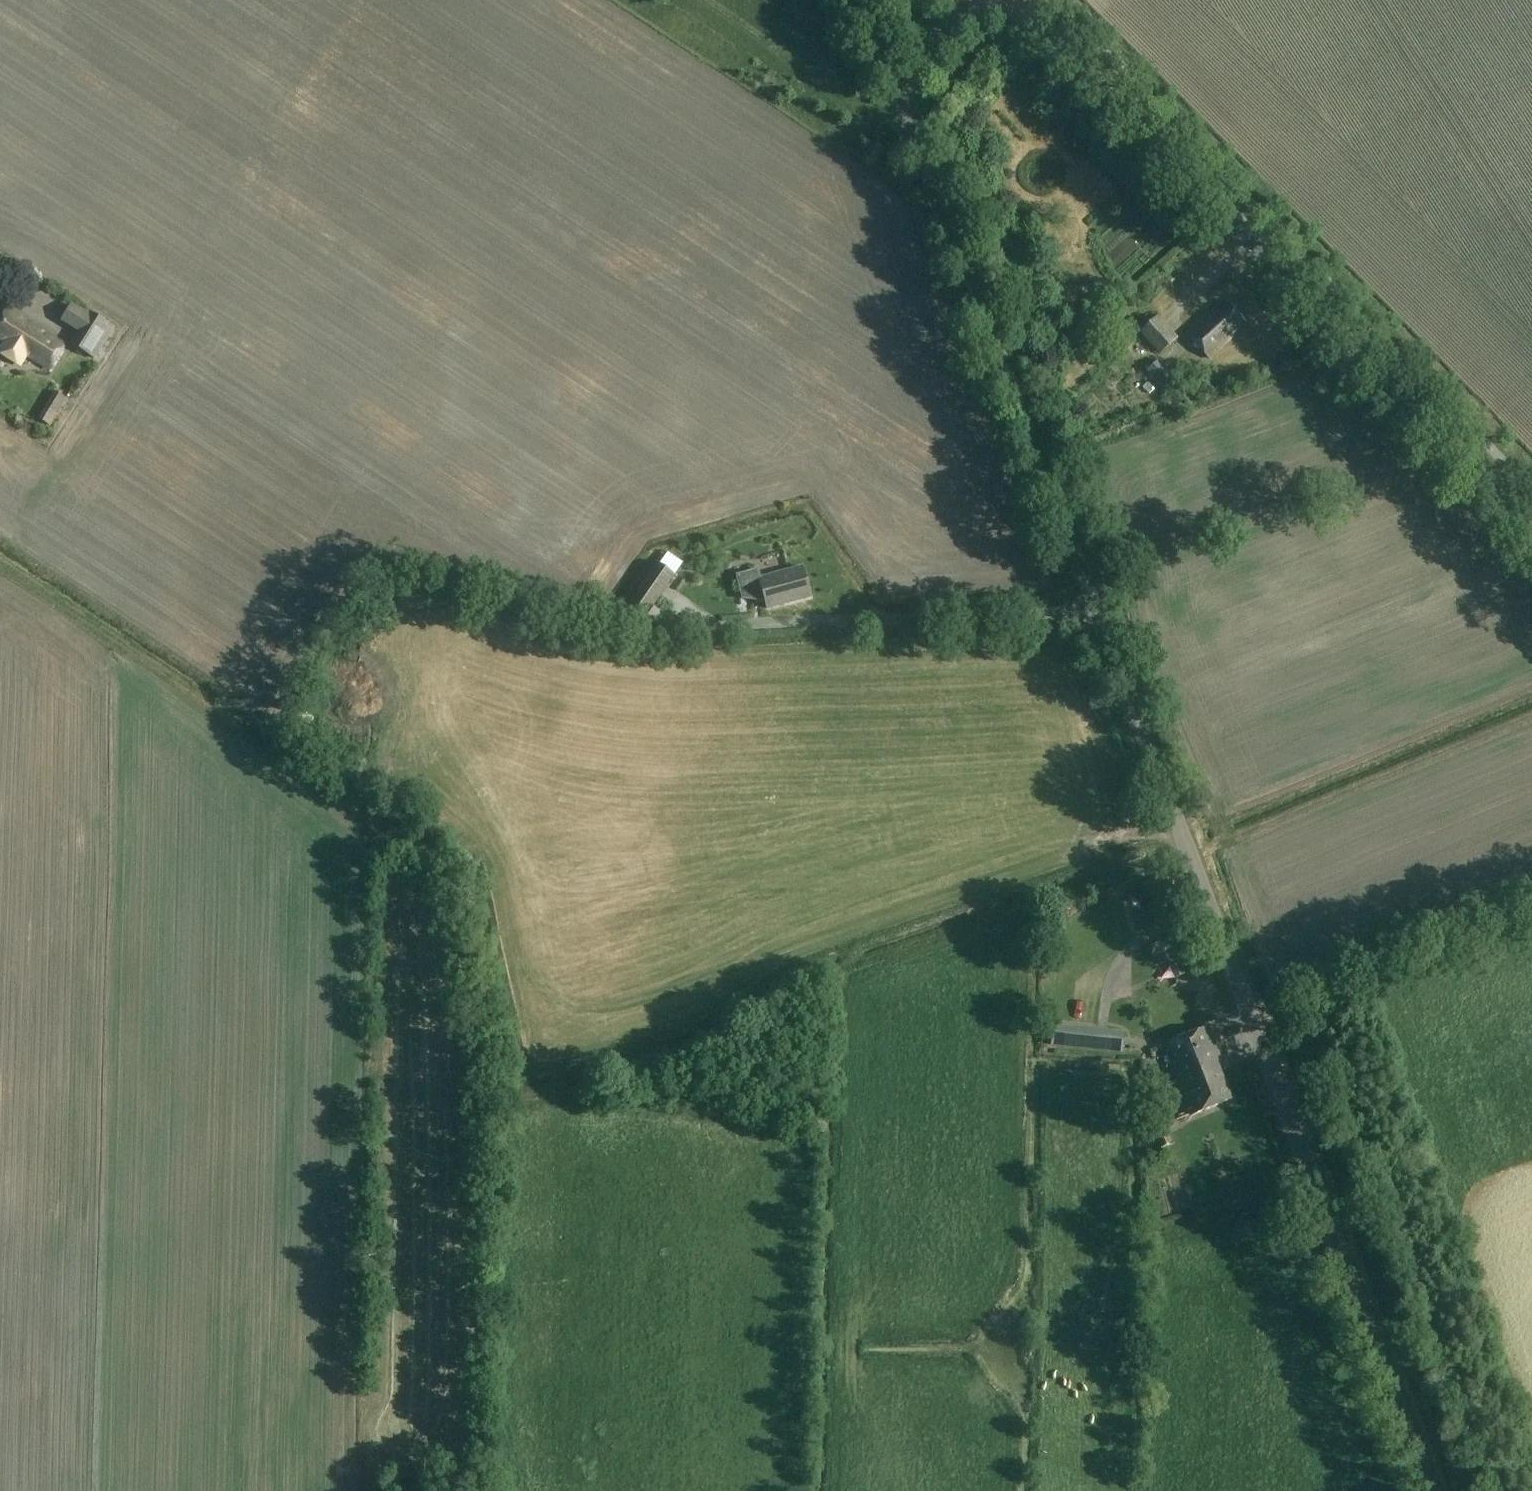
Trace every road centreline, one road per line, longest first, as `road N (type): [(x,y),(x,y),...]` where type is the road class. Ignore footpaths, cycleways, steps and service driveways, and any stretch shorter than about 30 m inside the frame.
road 1 (unclassified): [(1433,1490),(912,124),(909,96),(926,48),(975,0)]
road 2 (tertiary): [(1531,531),(1012,0)]
road 3 (track): [(264,756),(0,576)]

